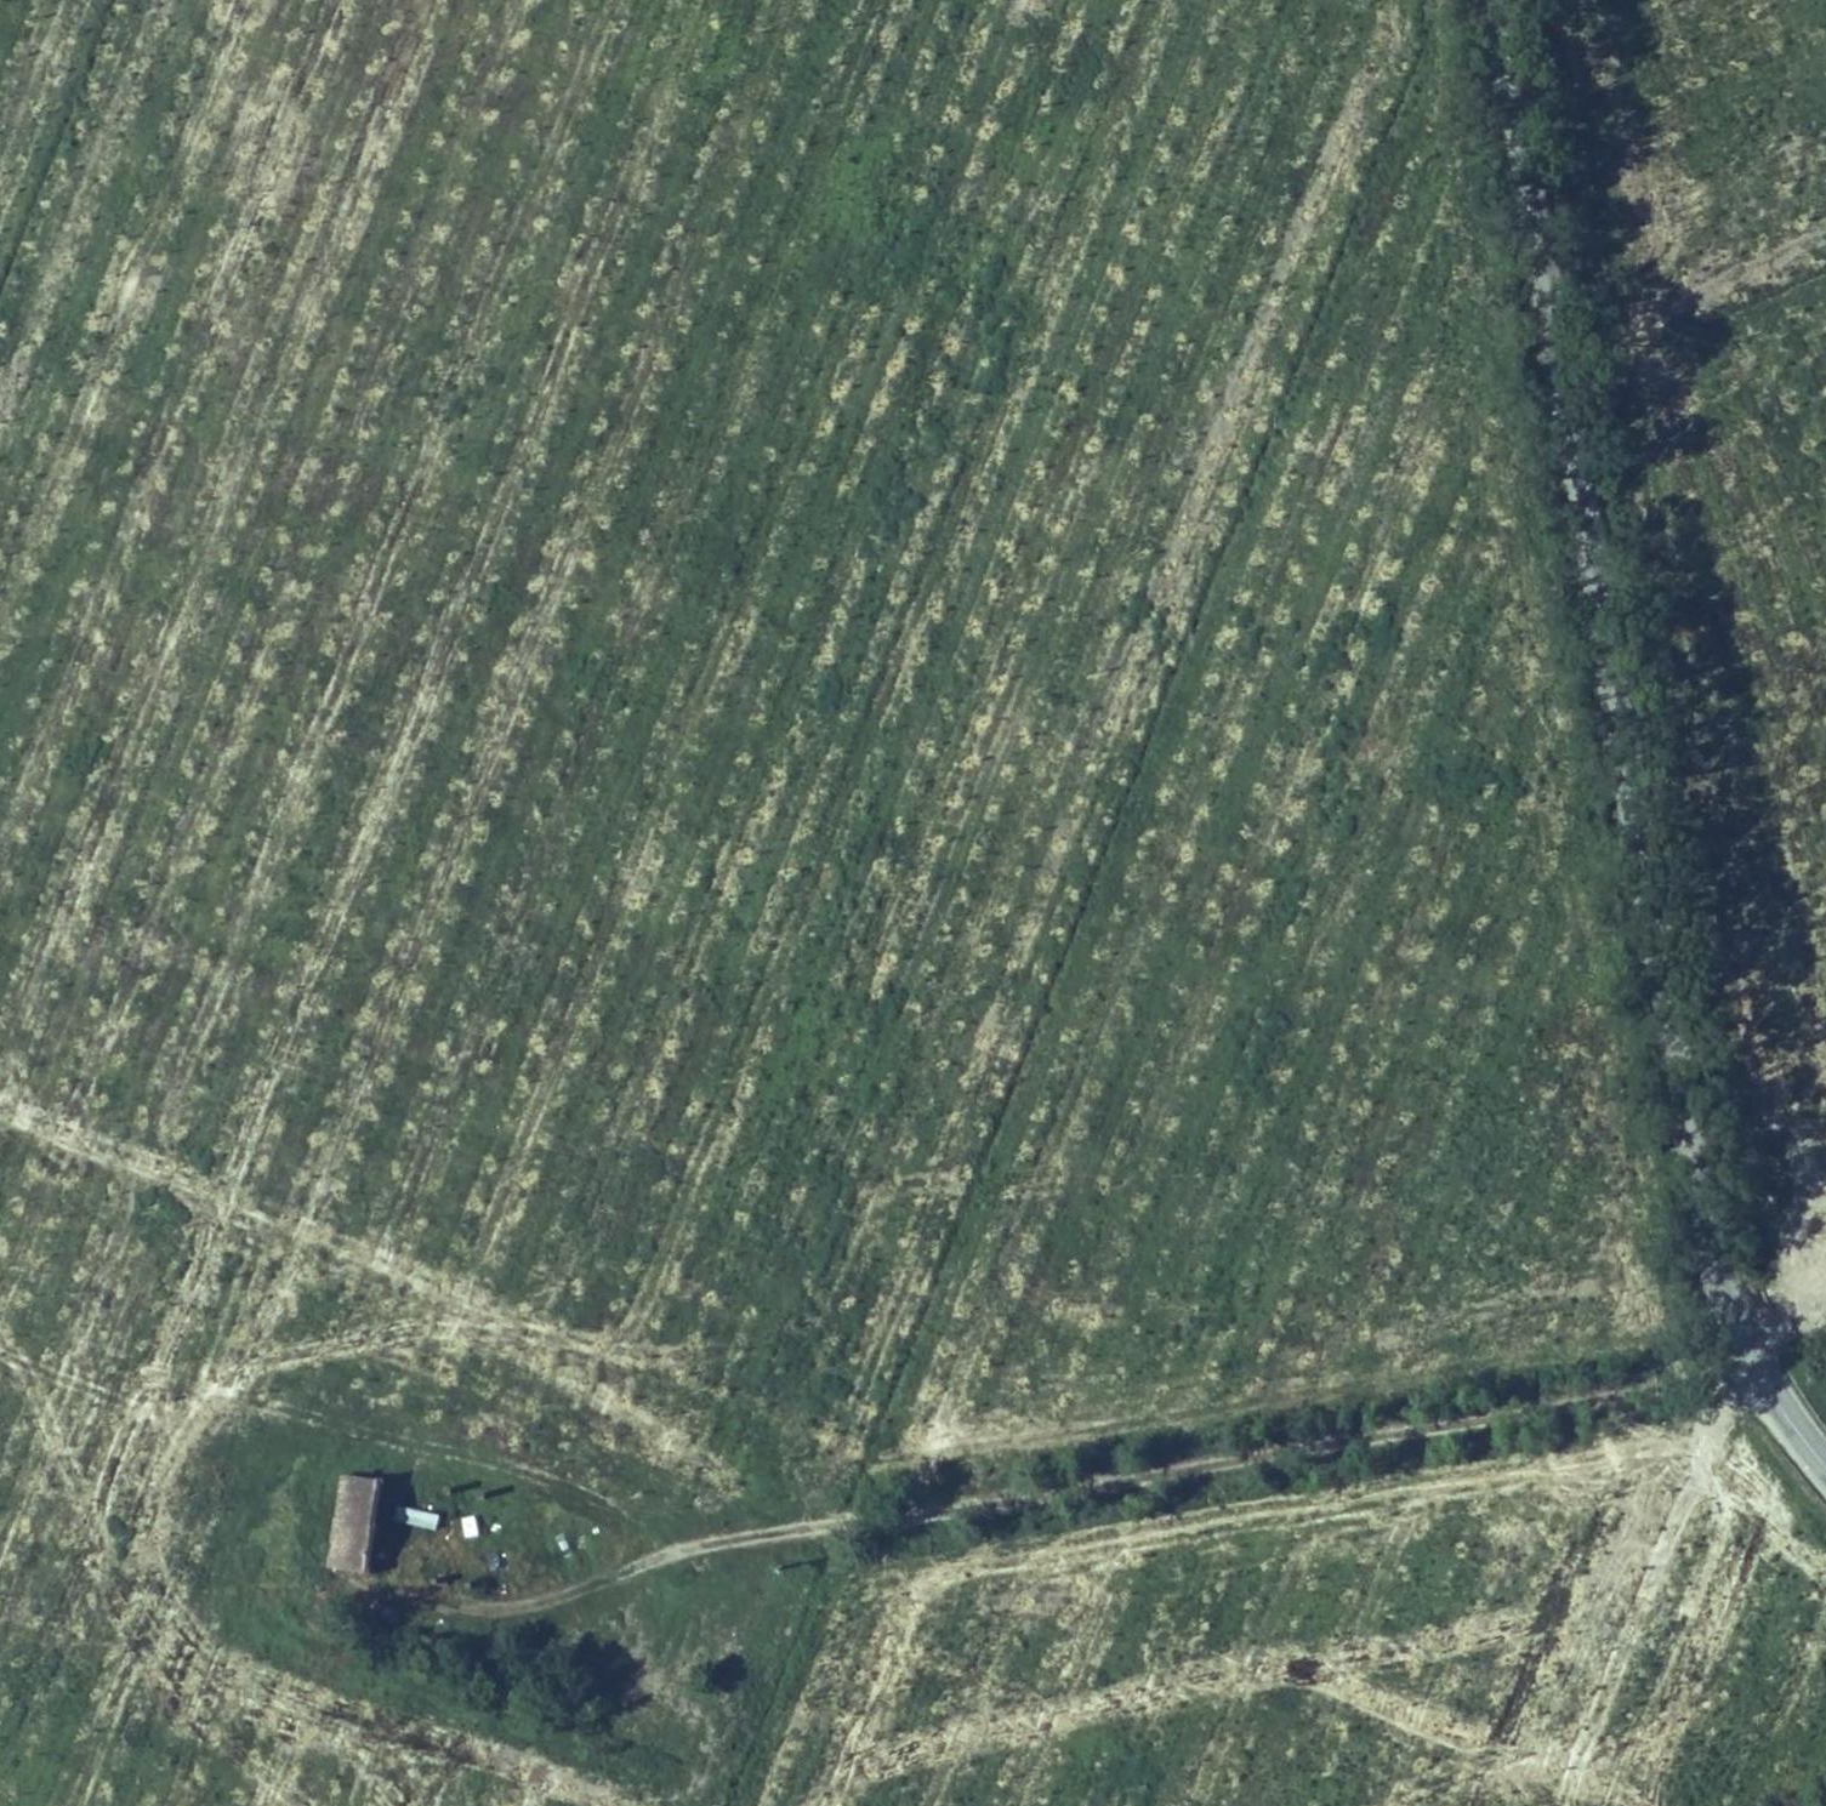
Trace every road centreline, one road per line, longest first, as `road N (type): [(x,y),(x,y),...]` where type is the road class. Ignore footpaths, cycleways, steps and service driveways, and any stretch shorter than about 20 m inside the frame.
road 1 (tertiary): [(1488,0),(1525,181),(1641,942),(1724,1262),(1783,1389),(1825,1447)]
road 2 (track): [(417,1603),(512,1607),(714,1549),(1776,1373)]

